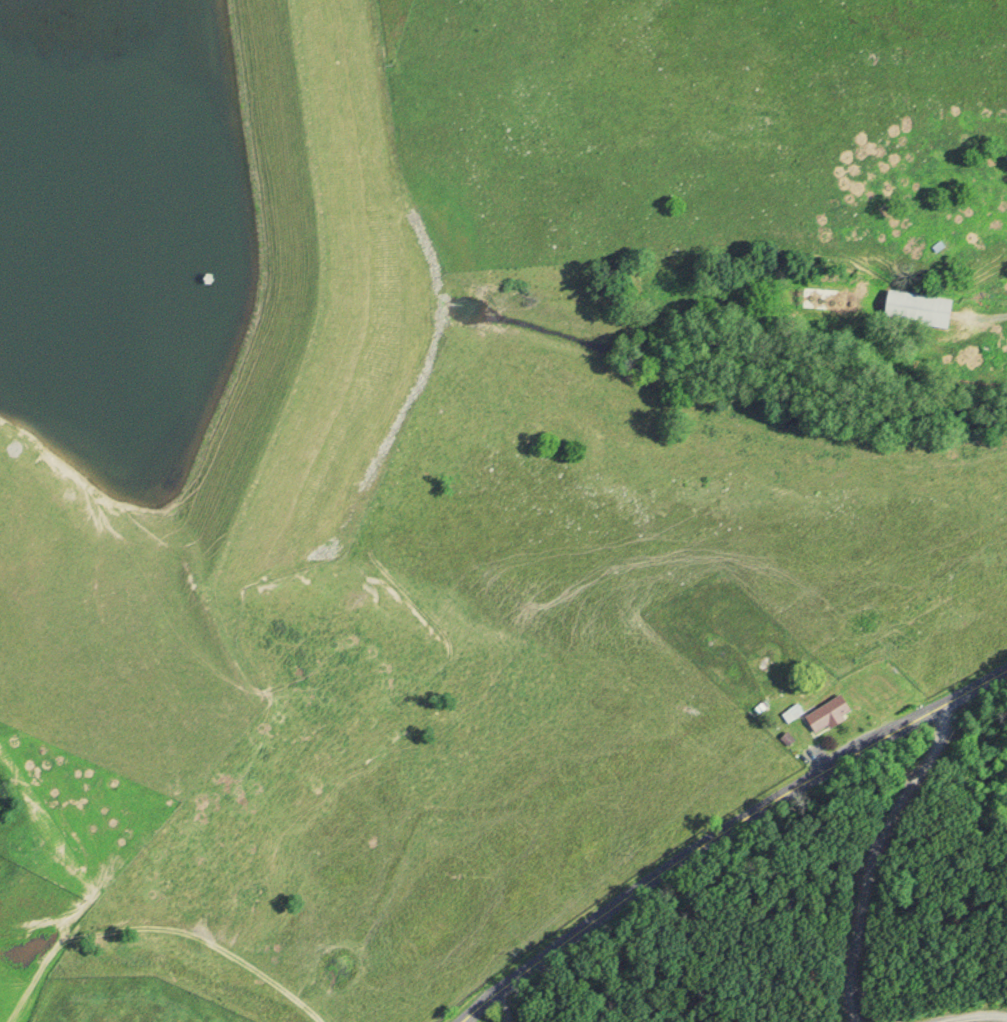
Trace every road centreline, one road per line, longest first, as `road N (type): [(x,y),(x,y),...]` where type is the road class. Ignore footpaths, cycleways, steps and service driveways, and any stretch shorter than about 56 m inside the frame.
road 1 (tertiary): [(463,1021),(732,824),(1006,675)]
road 2 (residential): [(899,1021),(645,883)]

